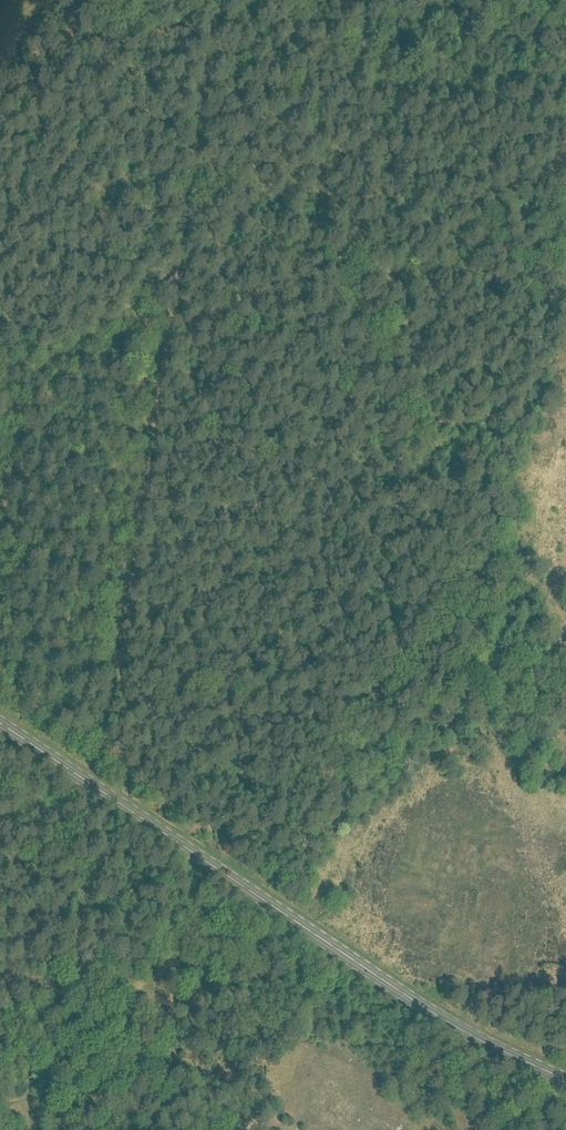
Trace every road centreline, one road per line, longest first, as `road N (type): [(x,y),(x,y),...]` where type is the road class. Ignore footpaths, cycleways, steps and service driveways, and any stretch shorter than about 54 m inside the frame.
road 1 (primary): [(565,1080),(431,1013),(0,724)]

